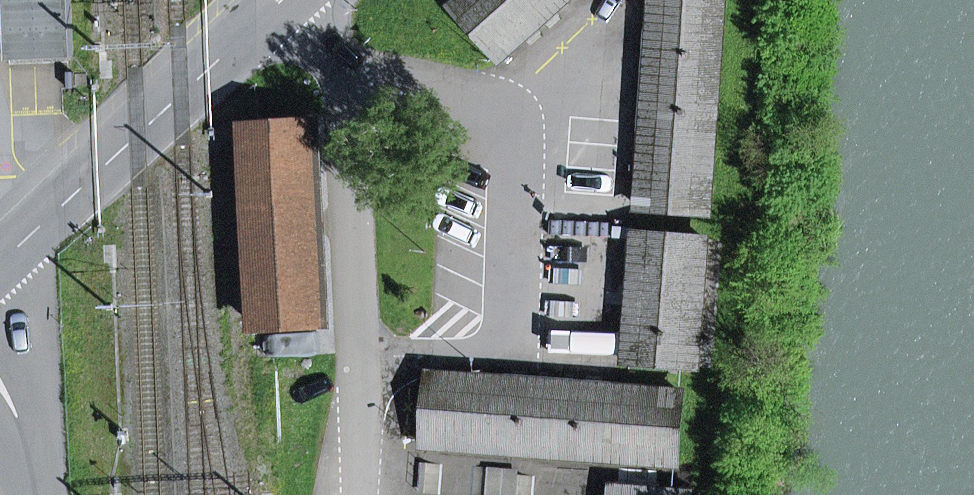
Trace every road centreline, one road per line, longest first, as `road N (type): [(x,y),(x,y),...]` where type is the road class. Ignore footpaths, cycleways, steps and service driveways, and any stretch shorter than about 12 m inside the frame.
road 1 (residential): [(274,0),(0,254)]

